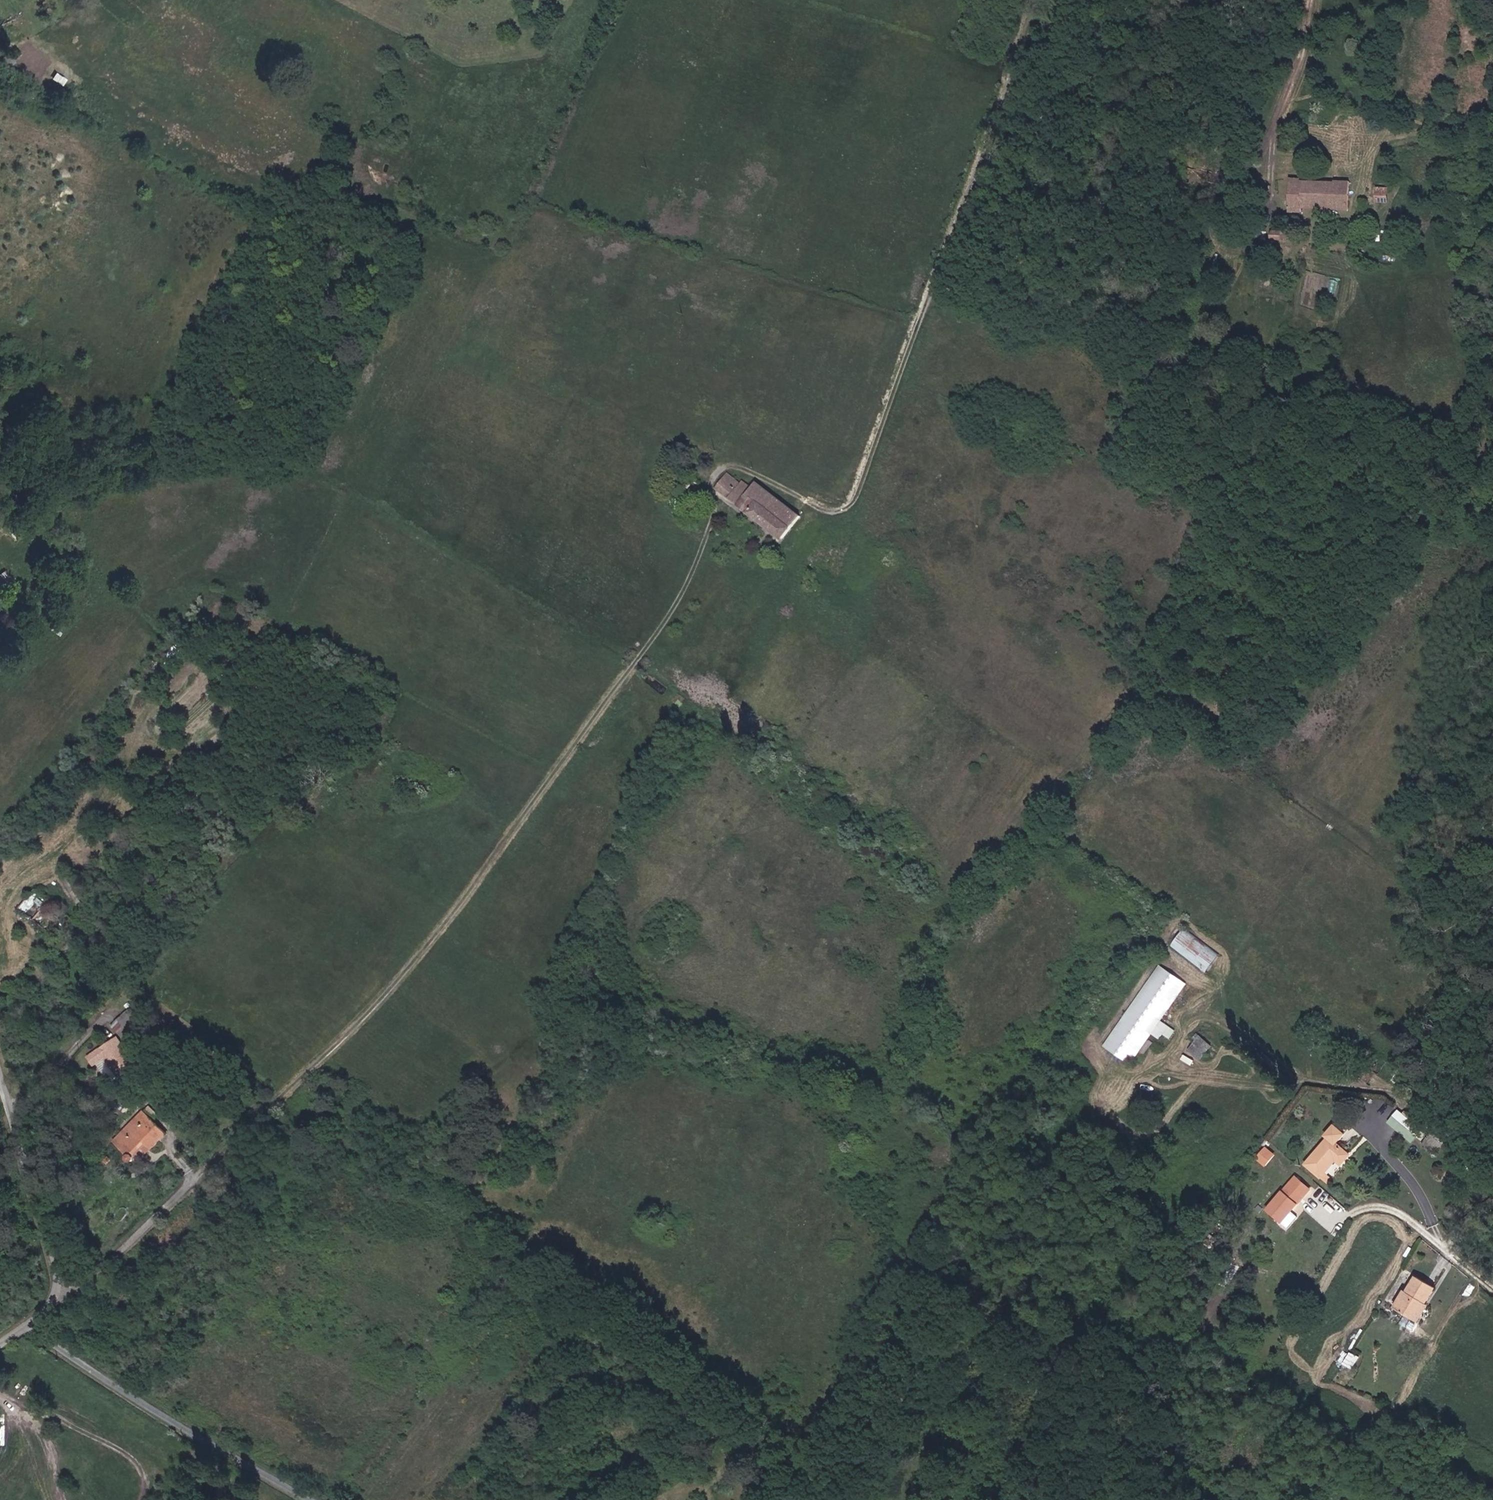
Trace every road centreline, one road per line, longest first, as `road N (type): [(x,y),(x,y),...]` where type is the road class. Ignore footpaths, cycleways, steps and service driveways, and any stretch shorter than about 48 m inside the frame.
road 1 (track): [(201,1171),(452,911),(658,631),(687,588),(706,537),(707,473),(734,456),(842,501),(862,479),(1036,0)]
road 2 (unclassified): [(314,1499),(172,1421),(27,1325)]
road 3 (unclassified): [(0,1083),(60,1292)]
road 4 (unclassified): [(60,1292),(201,1171)]

